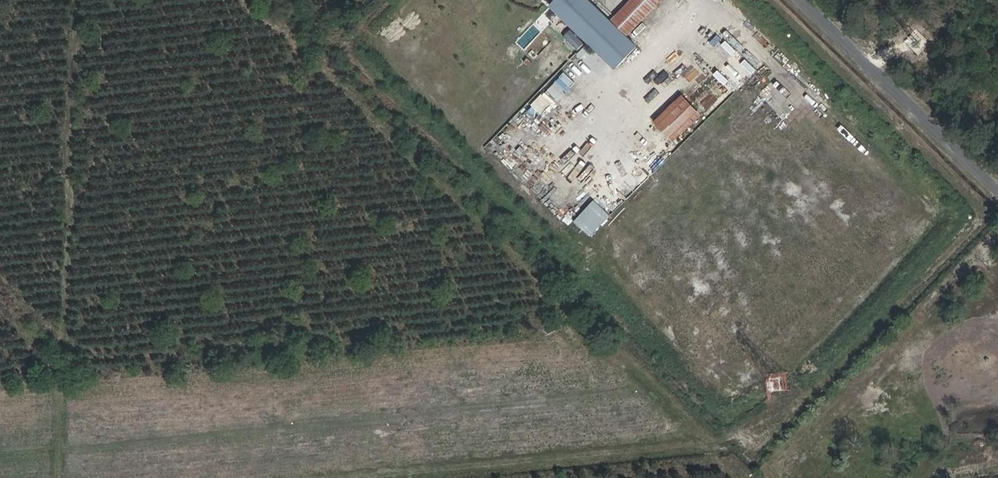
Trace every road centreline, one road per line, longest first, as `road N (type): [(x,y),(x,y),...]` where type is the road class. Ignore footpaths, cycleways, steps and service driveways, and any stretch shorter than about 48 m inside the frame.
road 1 (track): [(58,477),(78,0)]
road 2 (track): [(328,477),(706,443)]
road 3 (unclassified): [(997,178),(809,0)]

